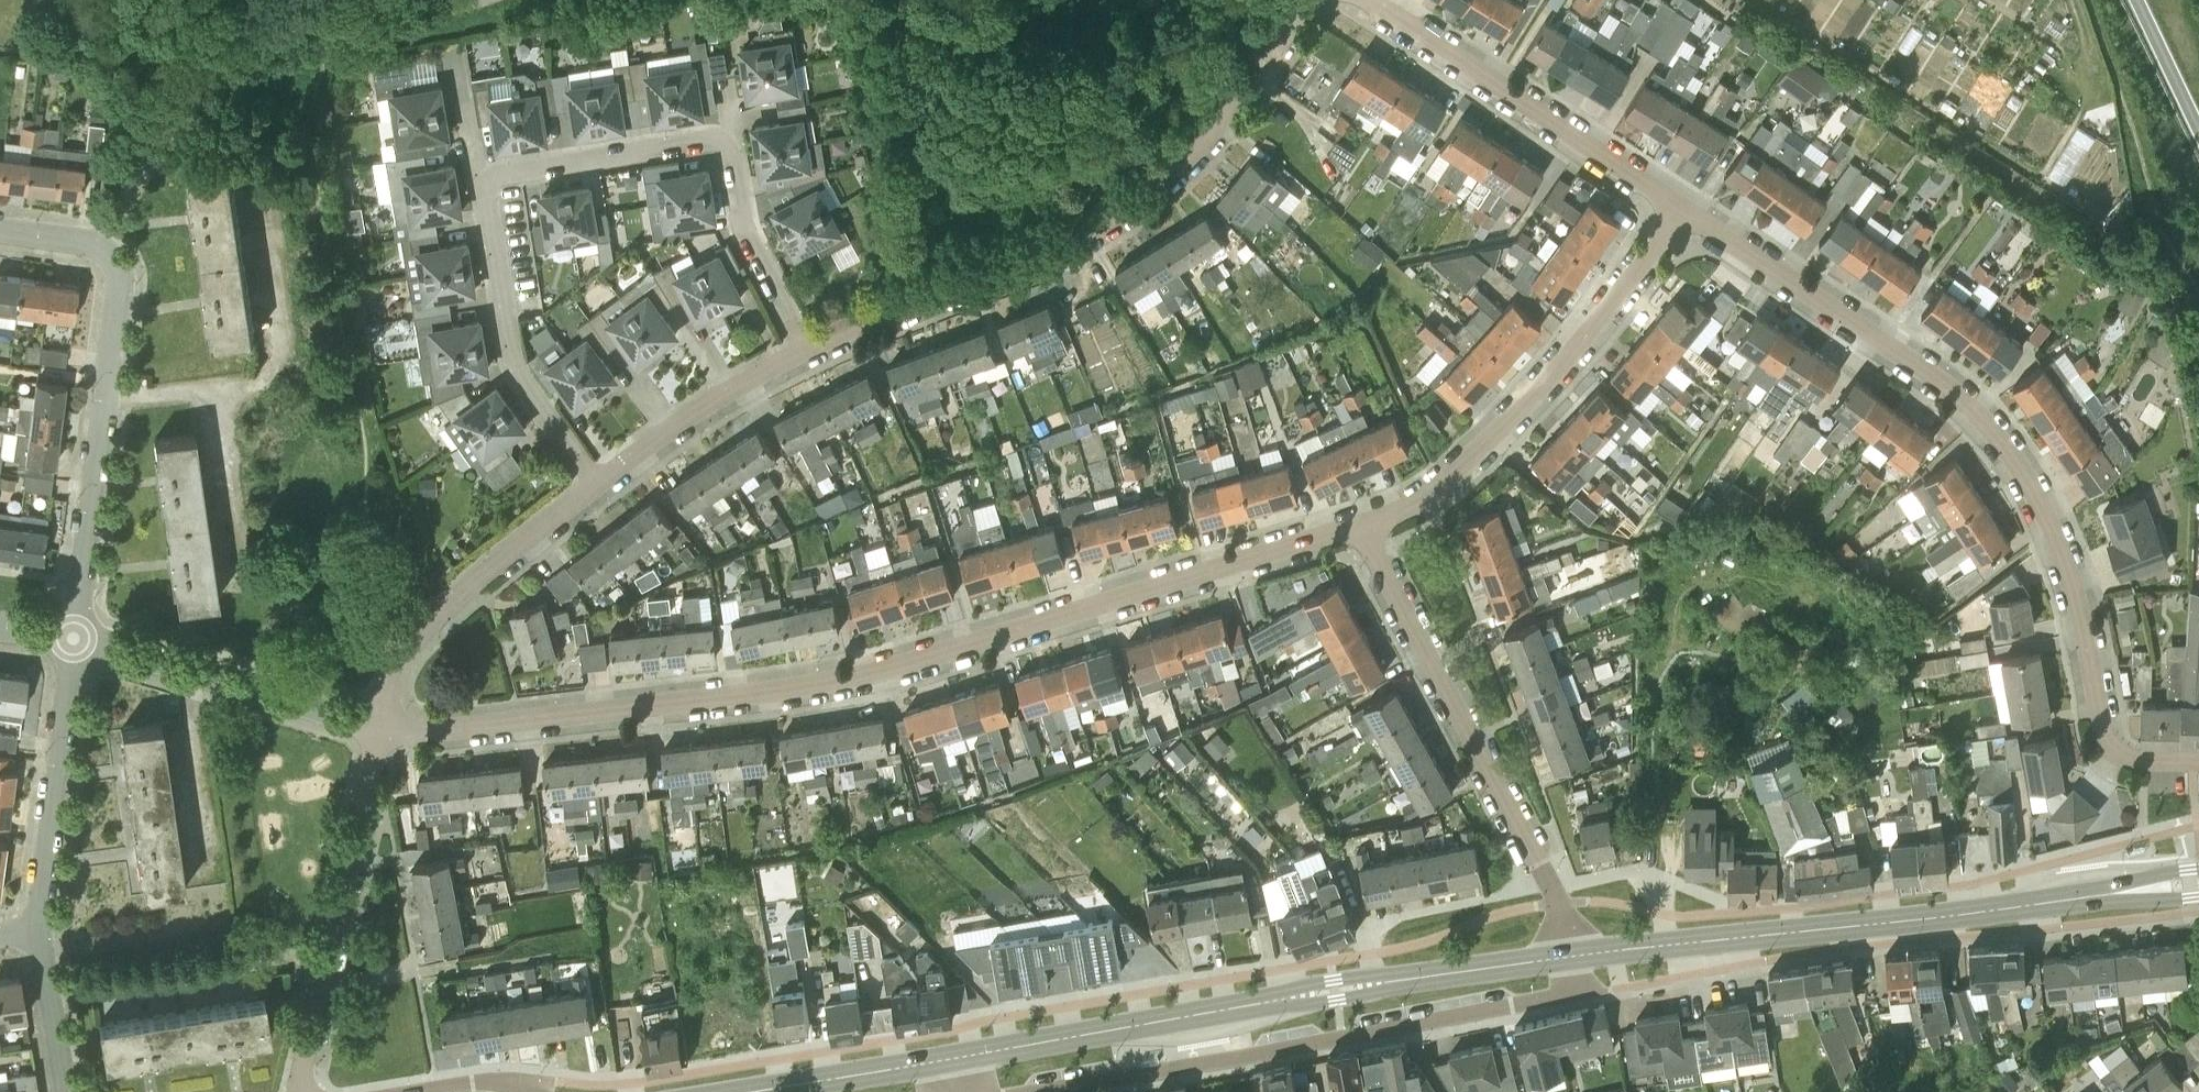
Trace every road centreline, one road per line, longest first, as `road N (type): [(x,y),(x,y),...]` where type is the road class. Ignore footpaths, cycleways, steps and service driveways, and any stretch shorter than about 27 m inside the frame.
road 1 (residential): [(379,729),(720,696),(858,671),(1360,525)]
road 2 (residential): [(2198,761),(2134,757),(2104,736),(2056,534),(1980,415),(1939,378),(1684,205)]
road 3 (tertiary): [(1567,955),(2198,883)]
road 4 (residential): [(808,349),(1066,243),(1132,205),(1199,143),(1310,0)]
road 5 (tertiary): [(954,1055),(1567,955)]
road 6 (residential): [(1008,1091),(1564,989)]
road 7 (residential): [(1567,955),(1544,873),(1360,525)]
road 8 (residential): [(1360,525),(1421,500),(1461,467),(1609,307),(1684,205)]
road 9 (residential): [(74,636),(119,292),(117,261),(100,244)]
road 10 (residential): [(1684,205),(1368,0)]
road 11 (residential): [(301,1091),(379,729)]
road 12 (residential): [(379,729),(395,662),(409,642),(534,528),(599,482)]
road 13 (residential): [(379,729),(74,636)]
road 14 (residential): [(599,482),(514,361),(484,193)]
road 15 (residential): [(42,927),(74,636)]
road 16 (residential): [(484,193),(501,172),(702,139),(731,154)]
road 17 (residential): [(599,482),(686,417),(808,349)]
road 18 (tertiary): [(736,1091),(954,1055)]
road 19 (residential): [(808,349),(745,230),(731,154)]
road 20 (residential): [(65,1091),(42,927)]
road 21 (trunk): [(2136,0),(2198,130)]

